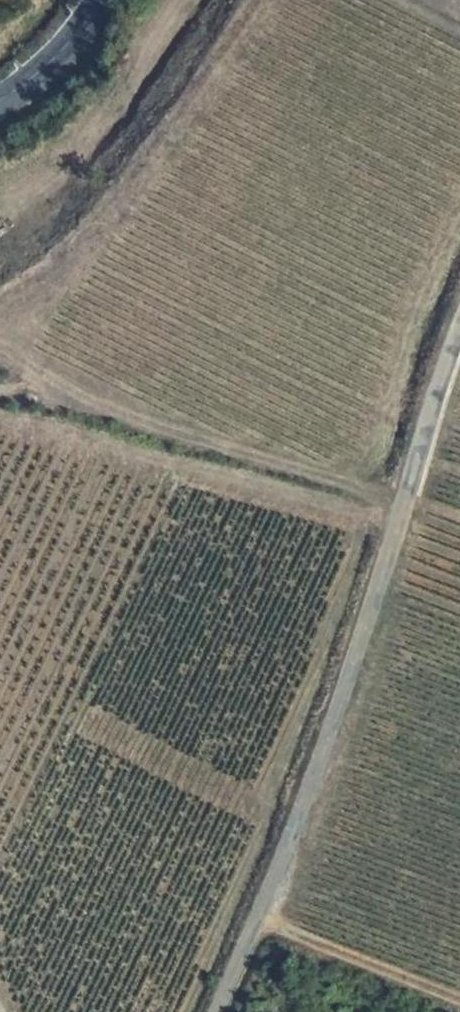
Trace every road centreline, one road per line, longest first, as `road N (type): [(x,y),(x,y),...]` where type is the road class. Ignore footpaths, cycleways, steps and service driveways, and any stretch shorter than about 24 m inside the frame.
road 1 (unclassified): [(459,337),(324,756),(218,1011)]
road 2 (track): [(261,919),(459,1000)]
road 3 (secondary): [(99,0),(84,28),(0,100)]

